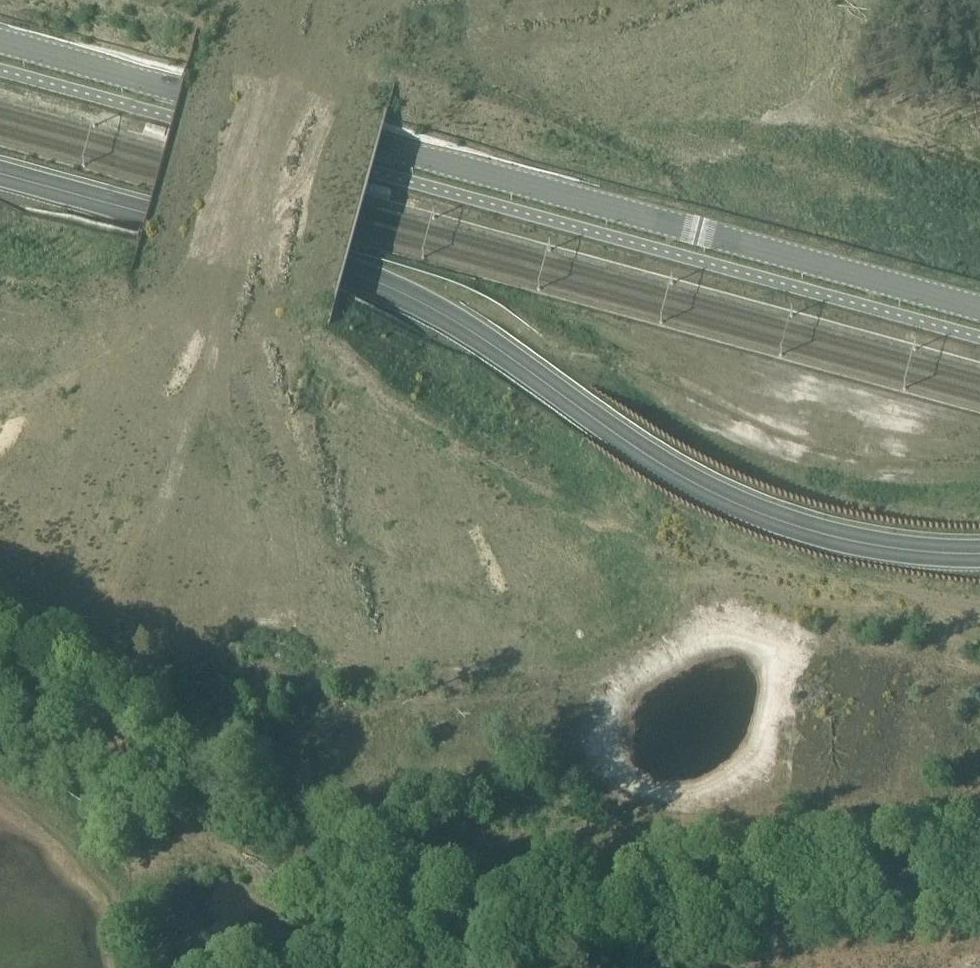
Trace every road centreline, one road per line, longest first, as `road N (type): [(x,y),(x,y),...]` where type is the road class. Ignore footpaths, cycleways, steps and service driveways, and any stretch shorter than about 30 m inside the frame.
road 1 (secondary): [(979,299),(0,34)]
road 2 (track): [(523,967),(0,678)]
road 3 (track): [(979,872),(474,938)]

